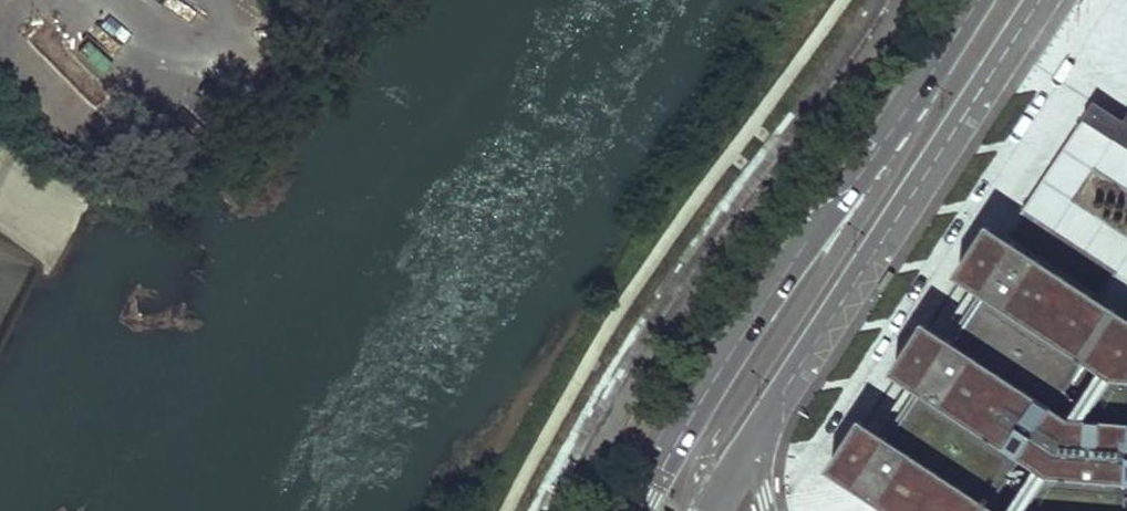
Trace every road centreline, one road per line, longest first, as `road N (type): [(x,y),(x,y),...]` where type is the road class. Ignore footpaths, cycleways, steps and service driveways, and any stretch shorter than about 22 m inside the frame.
road 1 (primary): [(753,442),(1043,0)]
road 2 (primary): [(861,174),(722,368),(637,510)]
road 3 (primary): [(861,174),(869,201),(705,456),(689,510)]
road 4 (primary): [(975,0),(861,174)]

